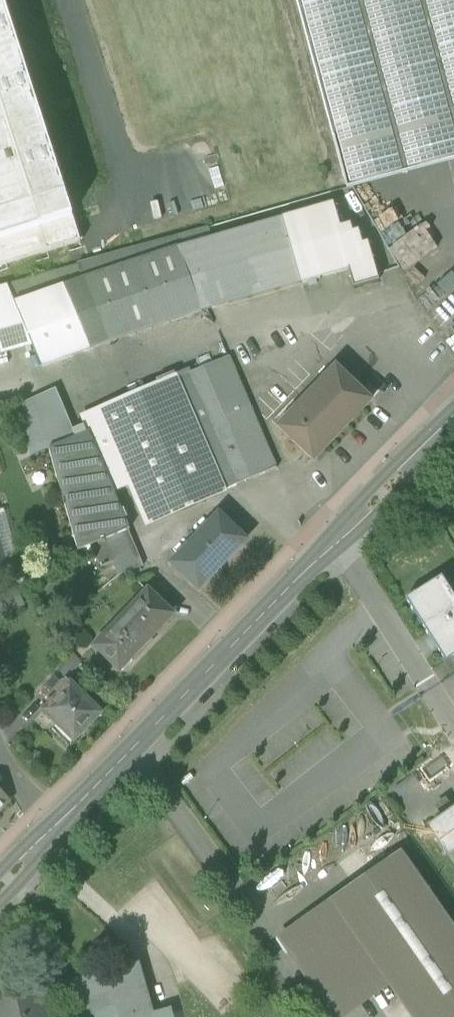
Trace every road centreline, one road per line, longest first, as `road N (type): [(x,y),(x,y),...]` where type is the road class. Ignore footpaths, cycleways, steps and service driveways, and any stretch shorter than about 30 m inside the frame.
road 1 (tertiary): [(0,890),(453,417)]

